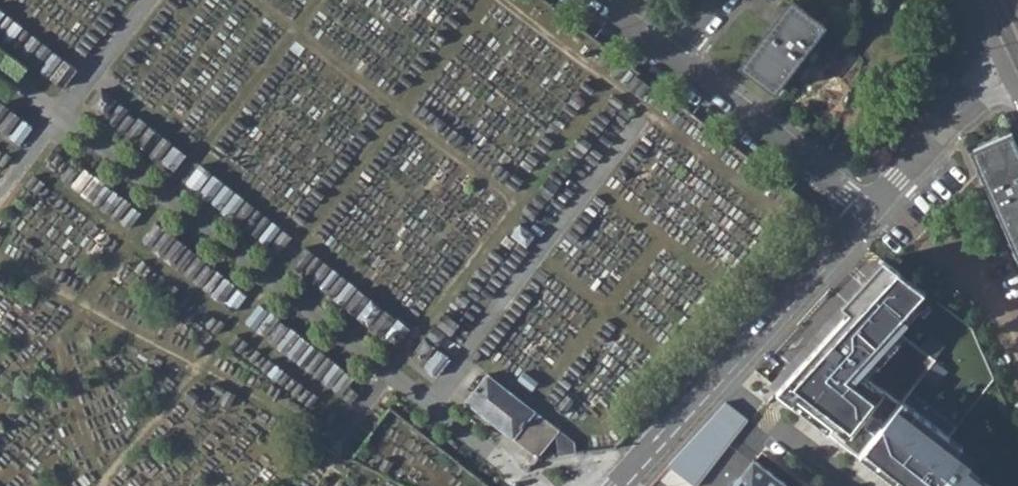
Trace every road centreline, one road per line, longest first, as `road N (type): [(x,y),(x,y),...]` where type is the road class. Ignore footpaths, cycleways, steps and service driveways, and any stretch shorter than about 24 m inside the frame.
road 1 (residential): [(866,214),(614,485)]
road 2 (residential): [(675,62),(866,214)]
road 3 (residential): [(1007,61),(866,214)]

